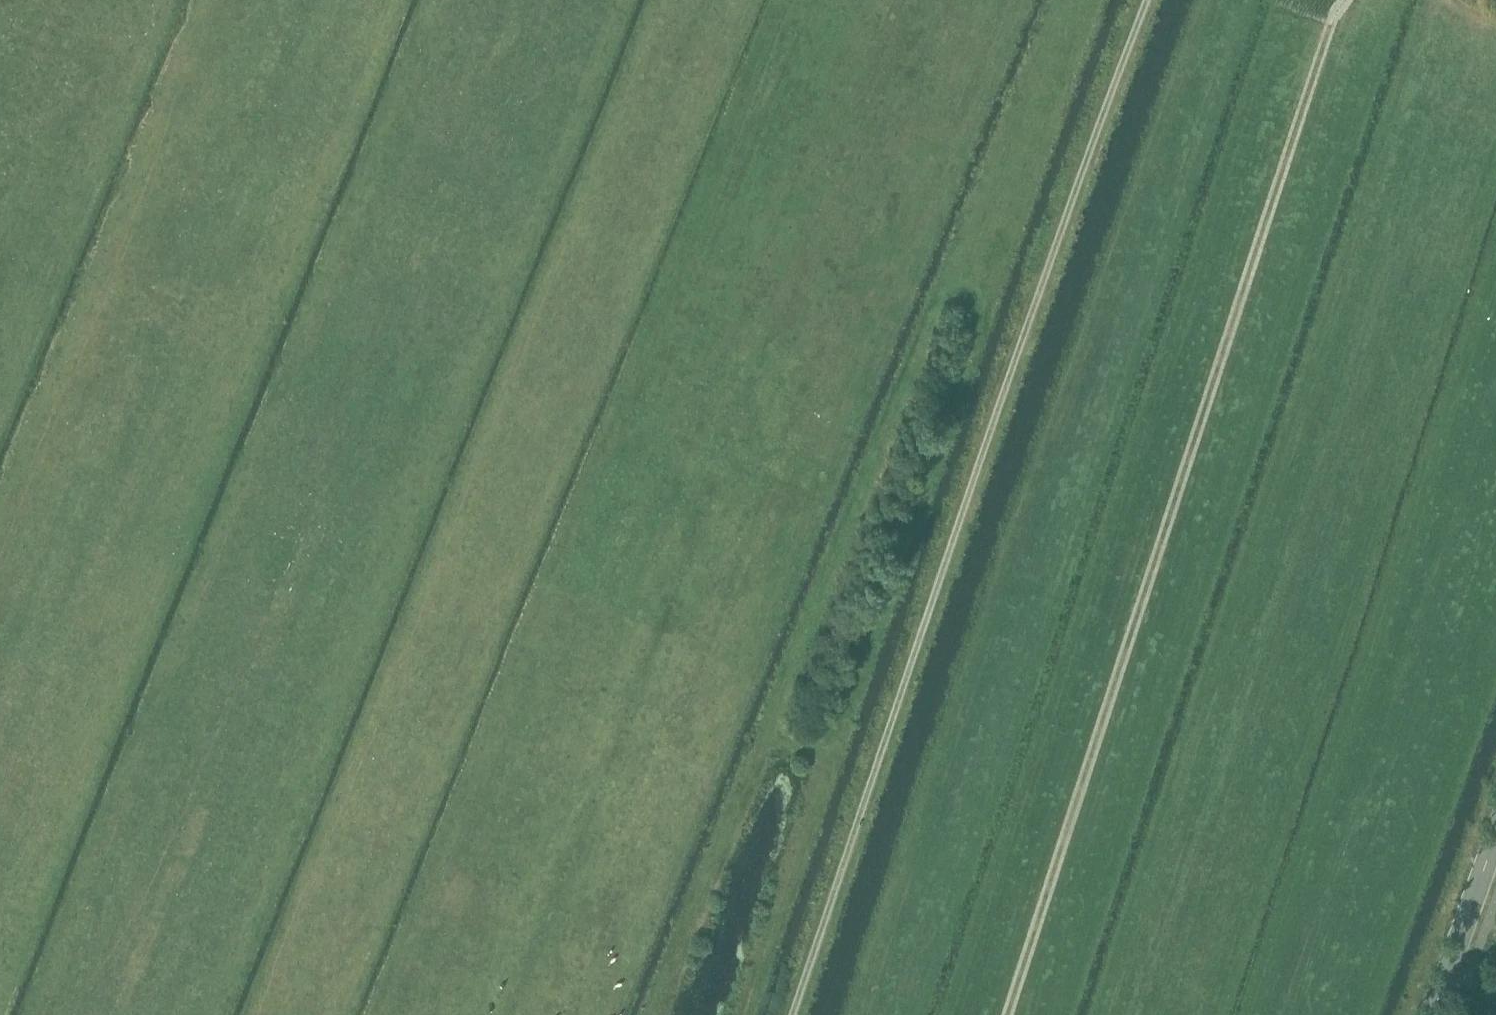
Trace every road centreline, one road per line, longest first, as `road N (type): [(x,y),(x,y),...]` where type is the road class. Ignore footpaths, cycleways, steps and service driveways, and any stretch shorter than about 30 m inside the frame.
road 1 (track): [(1334,11),(1013,1014)]
road 2 (secondary): [(1438,1014),(1495,846)]

